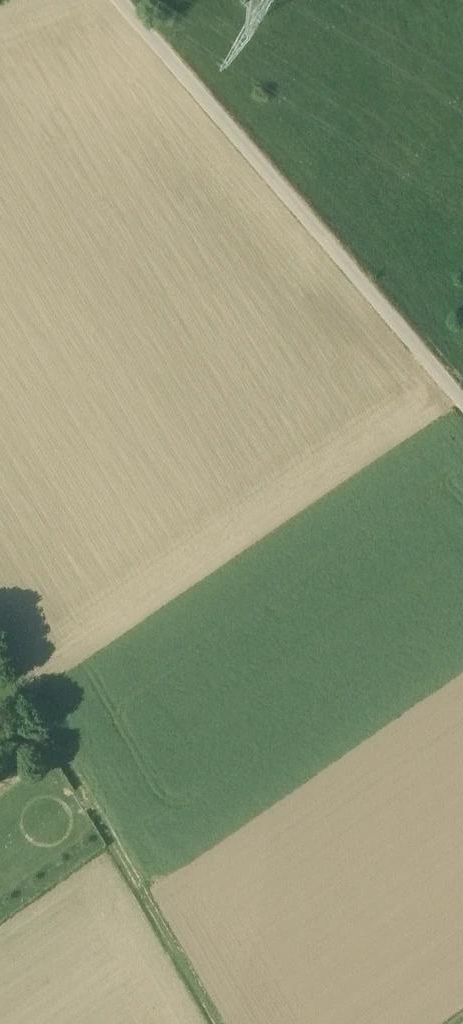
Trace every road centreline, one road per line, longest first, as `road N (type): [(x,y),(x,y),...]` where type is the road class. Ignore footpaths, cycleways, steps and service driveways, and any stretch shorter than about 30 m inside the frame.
road 1 (track): [(462,403),(119,0)]
road 2 (track): [(213,1023),(0,638)]

